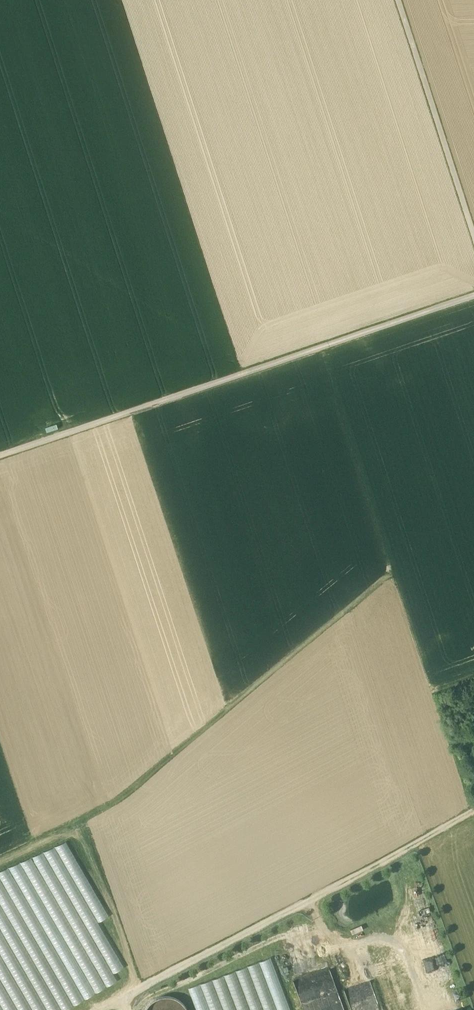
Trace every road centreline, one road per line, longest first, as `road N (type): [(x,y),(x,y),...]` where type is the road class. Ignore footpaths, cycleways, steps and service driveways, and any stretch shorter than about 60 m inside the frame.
road 1 (track): [(473,301),(0,461)]
road 2 (track): [(473,814),(106,1009)]
road 3 (track): [(473,218),(405,0)]

